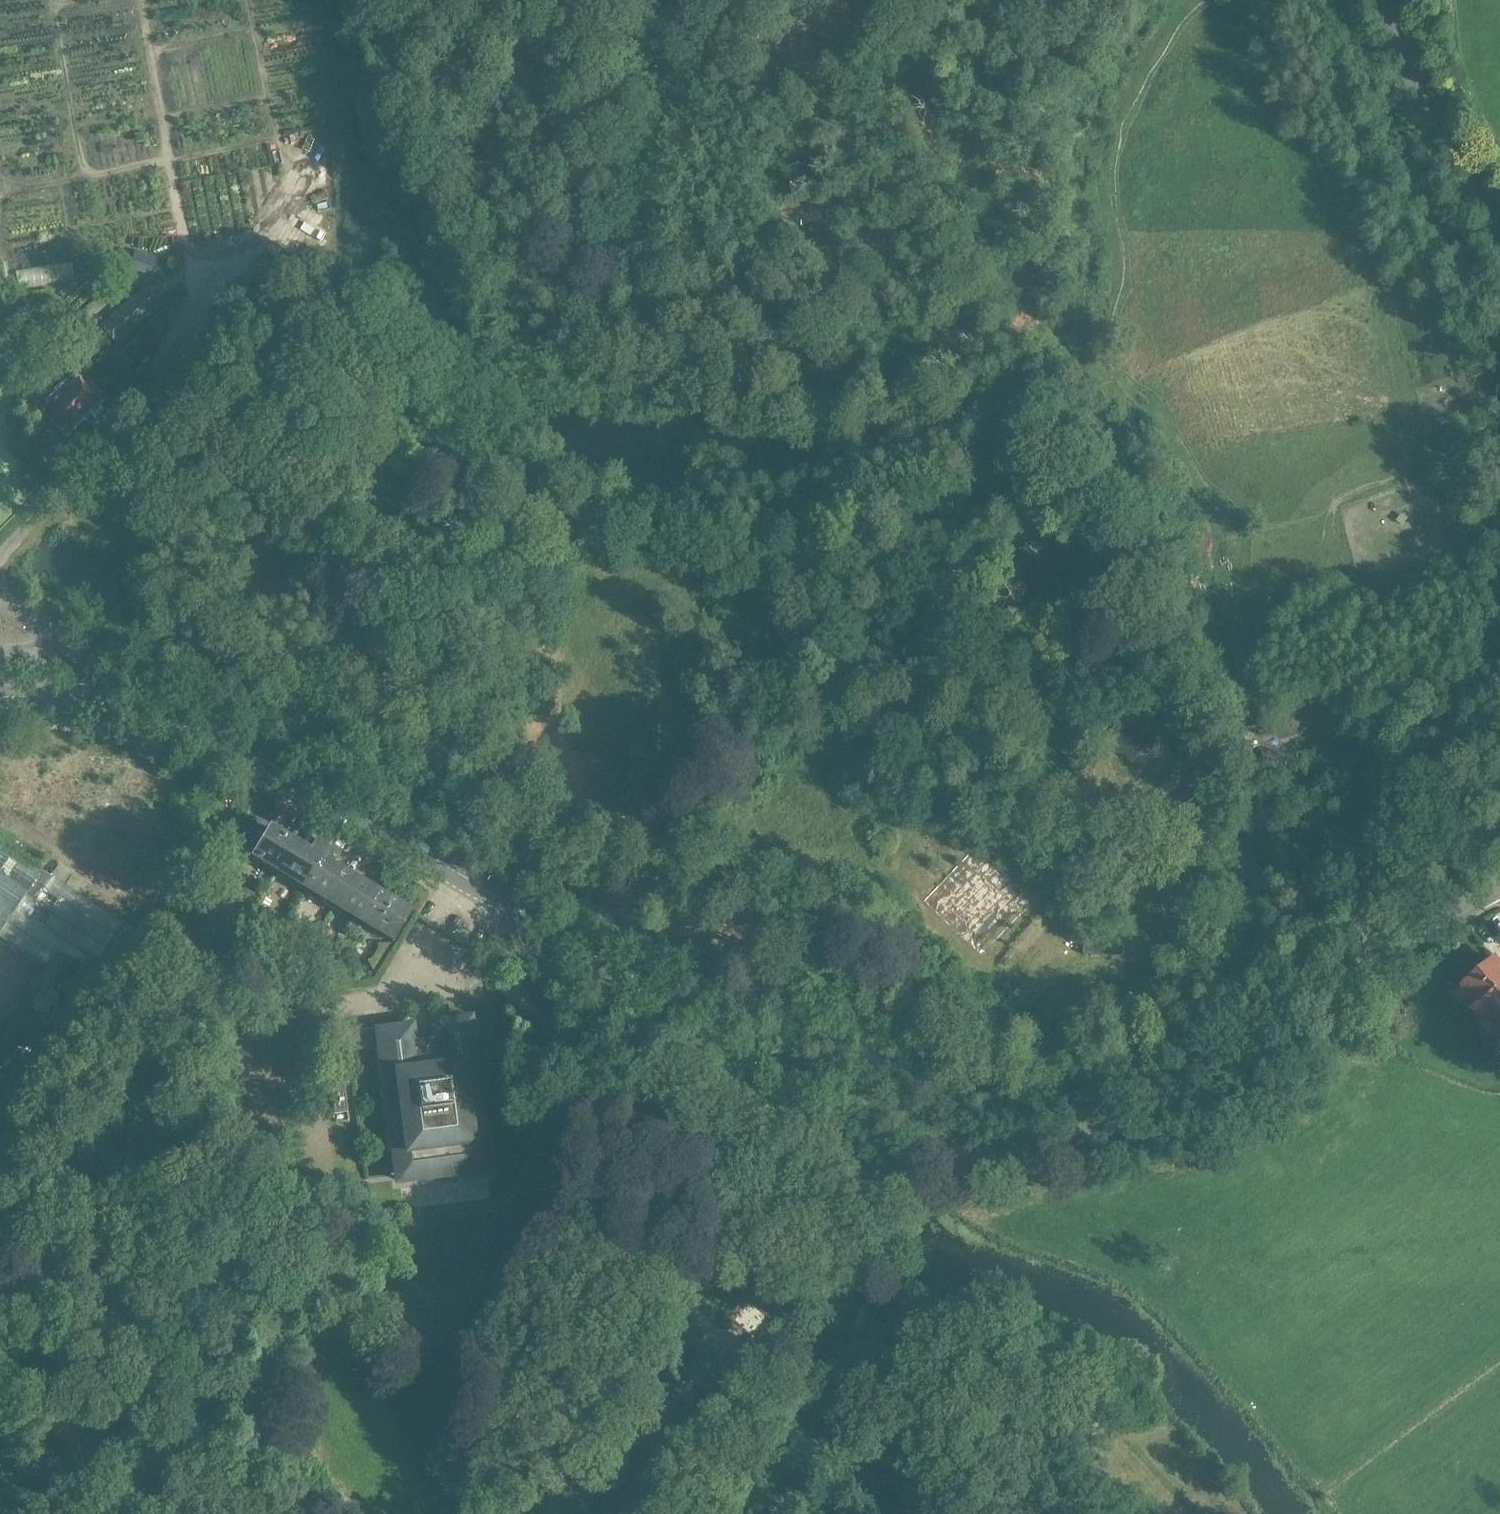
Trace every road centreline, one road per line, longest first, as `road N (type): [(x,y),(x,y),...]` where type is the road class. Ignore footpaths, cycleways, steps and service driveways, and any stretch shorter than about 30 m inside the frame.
road 1 (tertiary): [(1499,885),(1083,1135),(1003,1150),(860,1111),(480,897),(219,739),(91,701),(0,698)]
road 2 (track): [(715,1318),(786,1316),(833,1277),(832,1225),(781,1154),(517,1001),(434,909)]
road 3 (unclassified): [(1499,267),(1413,102),(1388,0)]
road 4 (track): [(0,1325),(28,1402),(68,1424),(77,1463),(61,1513)]

